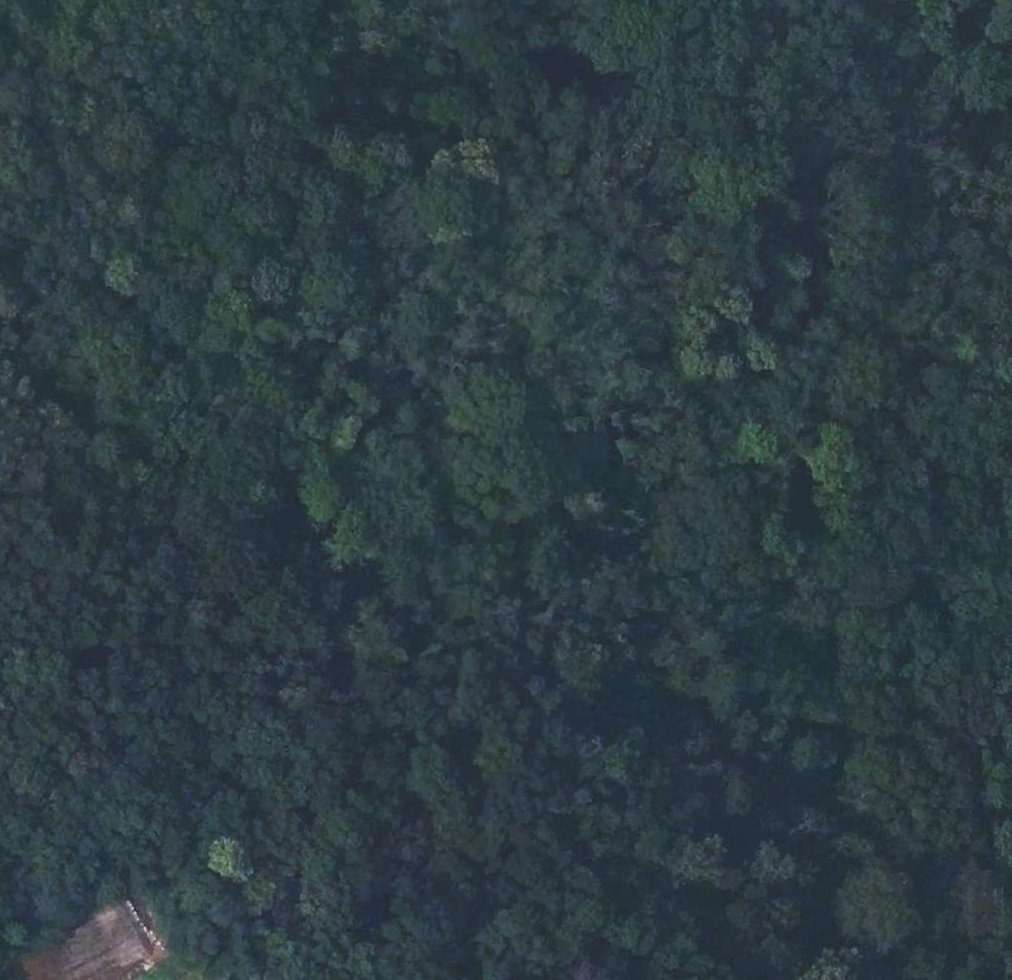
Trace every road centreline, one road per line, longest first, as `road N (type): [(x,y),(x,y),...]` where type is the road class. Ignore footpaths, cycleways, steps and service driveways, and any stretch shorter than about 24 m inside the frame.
road 1 (track): [(313,979),(228,763),(162,506),(132,463),(0,341)]
road 2 (track): [(0,79),(21,83),(63,70),(141,32),(180,0)]

